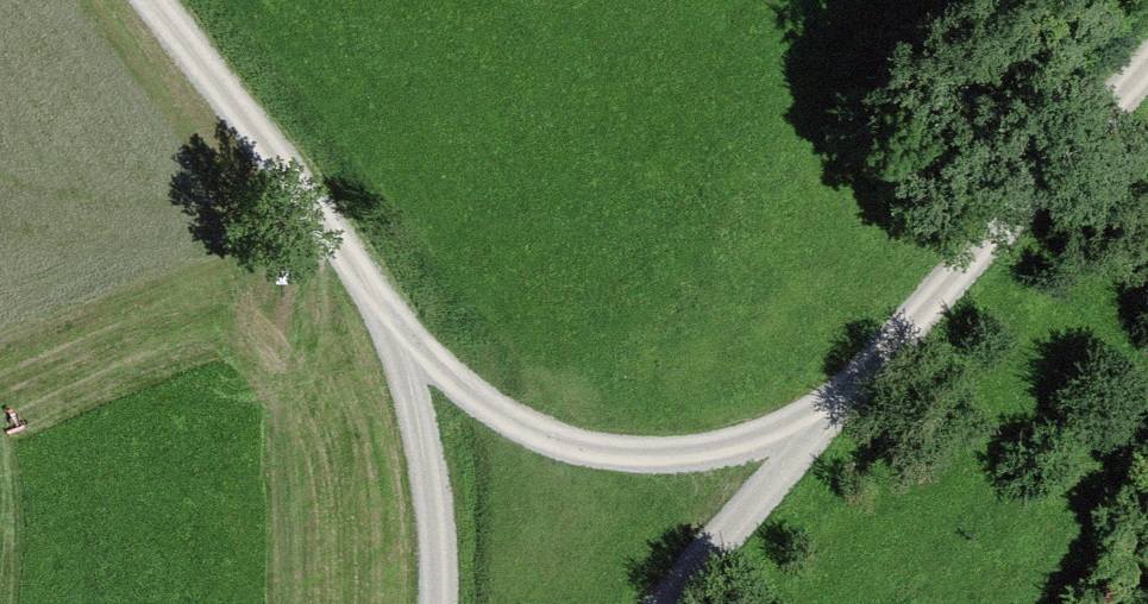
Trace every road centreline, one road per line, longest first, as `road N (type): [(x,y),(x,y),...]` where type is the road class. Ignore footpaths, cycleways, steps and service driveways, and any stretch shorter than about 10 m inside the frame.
road 1 (track): [(1147,57),(662,603)]
road 2 (track): [(378,291),(481,395),(586,457),(818,428)]
road 3 (track): [(180,0),(378,291)]
road 4 (track): [(428,603),(421,504),(378,291)]

